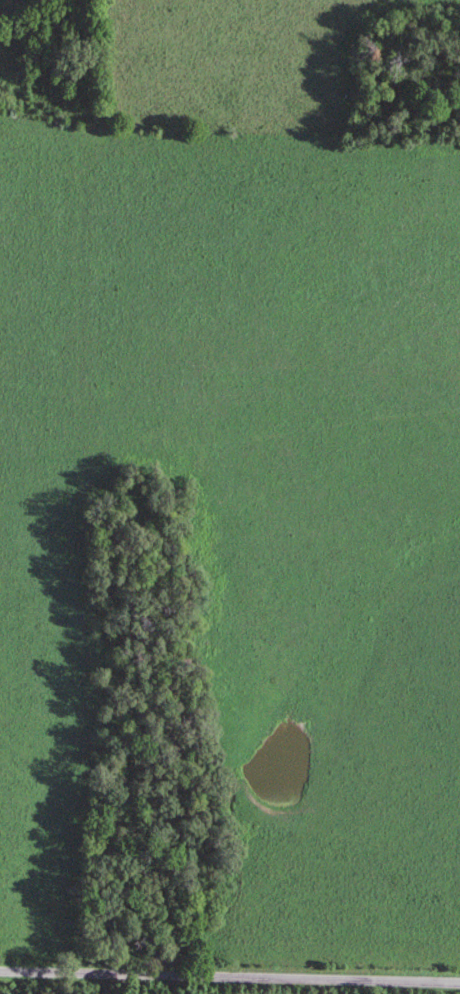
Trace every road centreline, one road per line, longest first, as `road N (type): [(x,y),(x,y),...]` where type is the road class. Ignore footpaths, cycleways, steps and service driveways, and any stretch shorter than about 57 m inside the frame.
road 1 (residential): [(459,982),(0,971)]

